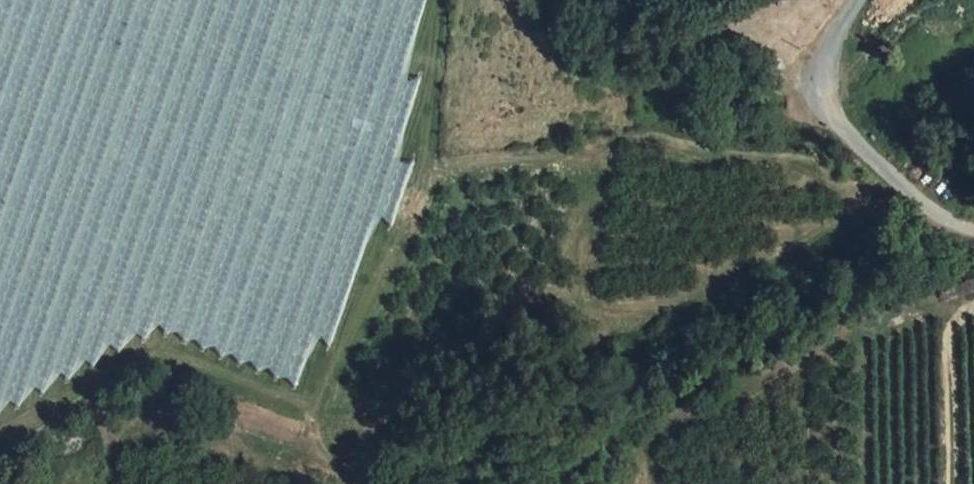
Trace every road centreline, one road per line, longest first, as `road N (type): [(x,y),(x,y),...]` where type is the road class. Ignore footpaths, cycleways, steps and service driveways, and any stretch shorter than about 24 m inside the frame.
road 1 (unclassified): [(973,233),(931,213),(837,114),(823,81),(865,0)]

